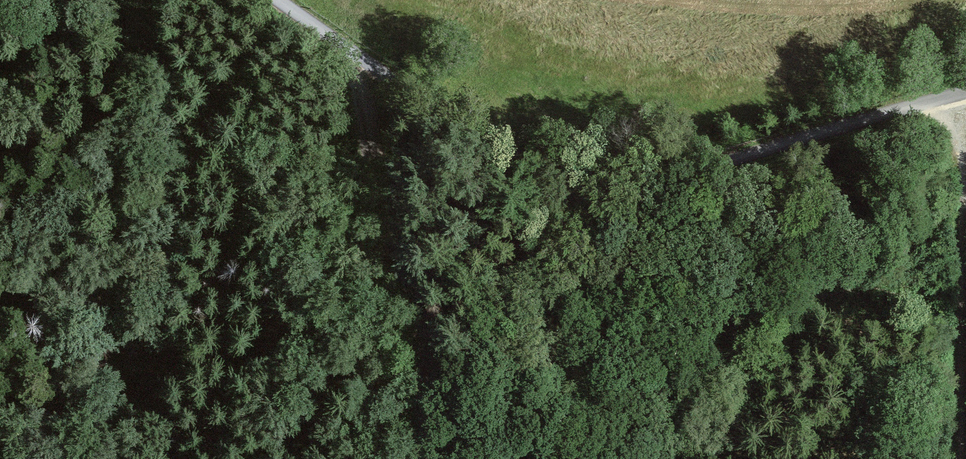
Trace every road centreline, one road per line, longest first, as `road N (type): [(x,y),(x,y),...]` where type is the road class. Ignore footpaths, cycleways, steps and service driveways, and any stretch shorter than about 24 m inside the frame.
road 1 (unclassified): [(273,0),(529,163),(667,175),(965,92)]
road 2 (track): [(355,58),(418,369),(417,458)]
road 3 (track): [(956,95),(952,458)]

